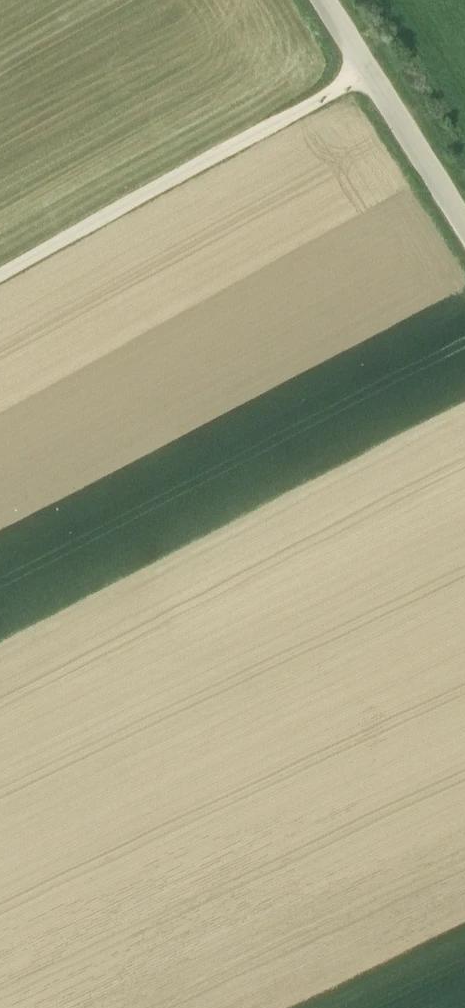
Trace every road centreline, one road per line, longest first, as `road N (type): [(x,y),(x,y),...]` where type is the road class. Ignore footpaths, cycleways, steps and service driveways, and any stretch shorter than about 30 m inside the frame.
road 1 (track): [(0,273),(366,65)]
road 2 (unclassified): [(328,0),(464,214)]

